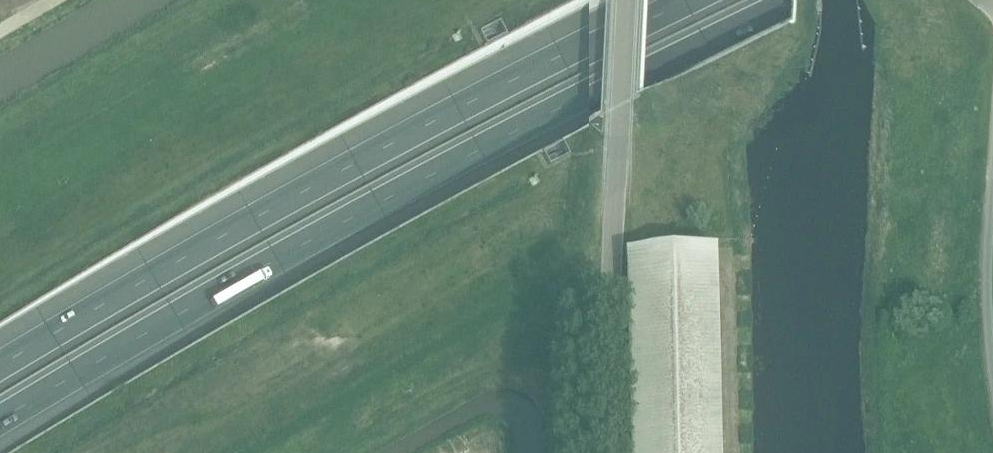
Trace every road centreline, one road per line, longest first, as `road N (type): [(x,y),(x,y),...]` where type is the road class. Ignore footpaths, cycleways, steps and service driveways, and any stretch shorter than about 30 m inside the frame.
road 1 (motorway): [(0,415),(324,219),(734,0)]
road 2 (motorway): [(631,0),(300,180),(0,360)]
road 3 (unclassified): [(626,0),(610,452)]
road 4 (unclassified): [(992,388),(986,283),(992,171)]

